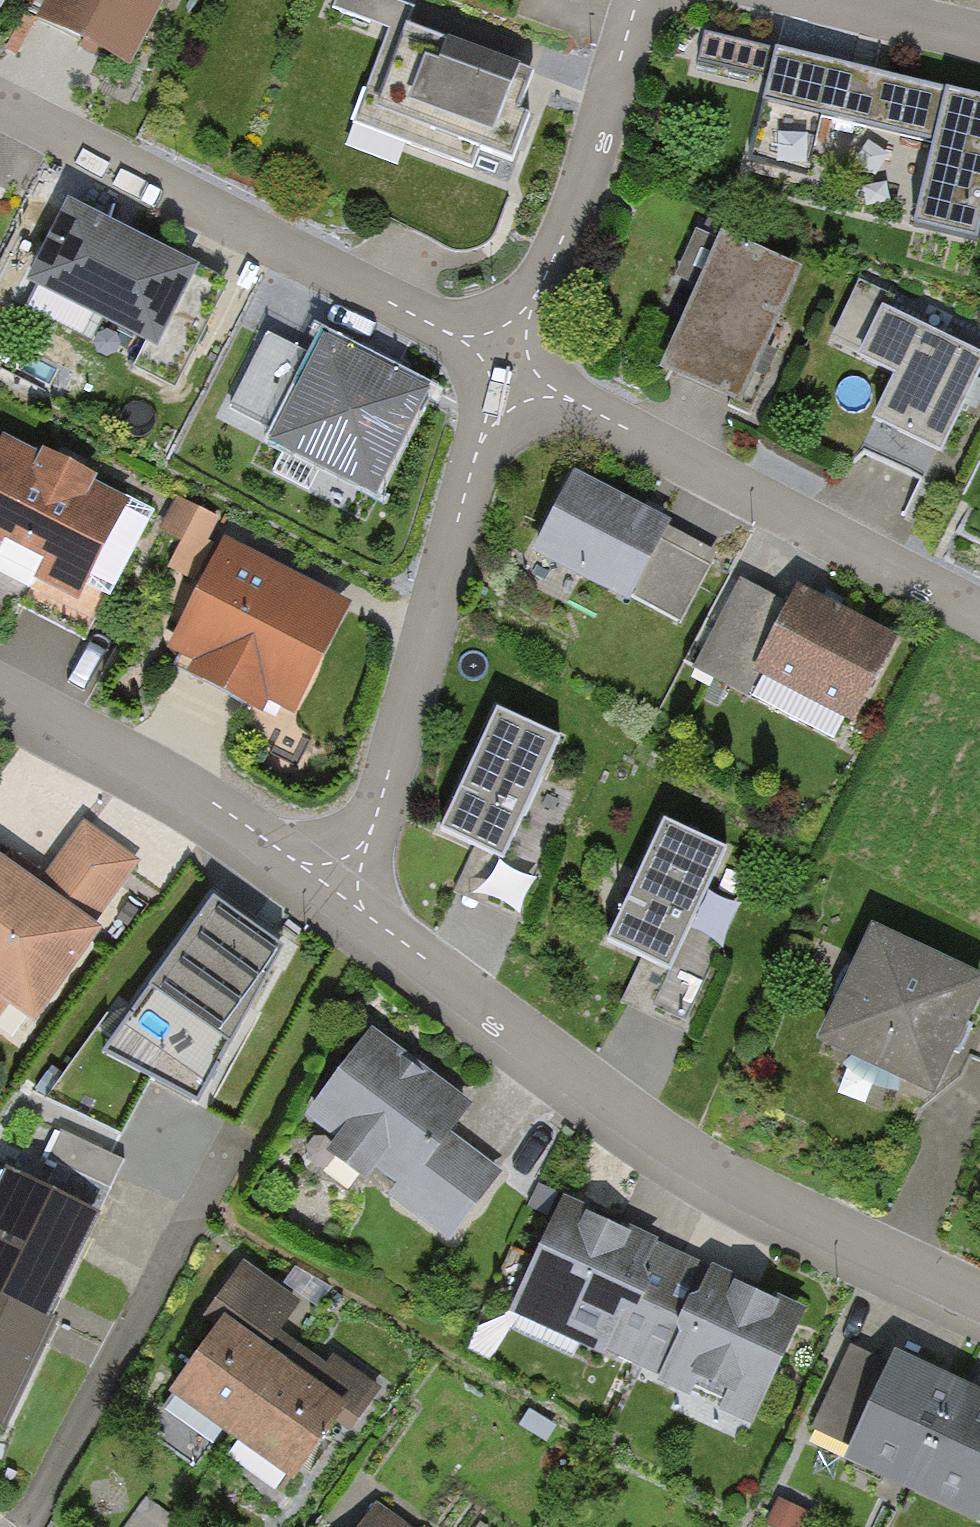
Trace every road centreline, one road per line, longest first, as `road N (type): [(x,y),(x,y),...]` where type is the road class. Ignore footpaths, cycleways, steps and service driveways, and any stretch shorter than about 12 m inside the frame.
road 1 (residential): [(979,1296),(636,1132),(344,893)]
road 2 (residential): [(507,362),(0,103)]
road 3 (residential): [(344,893),(375,820),(507,362)]
road 4 (residential): [(979,622),(507,362)]
road 5 (residential): [(344,893),(198,798),(0,699)]
road 6 (residential): [(507,362),(645,0)]
road 7 (residential): [(21,1526),(216,1200)]
road 8 (residential): [(808,0),(979,40)]

